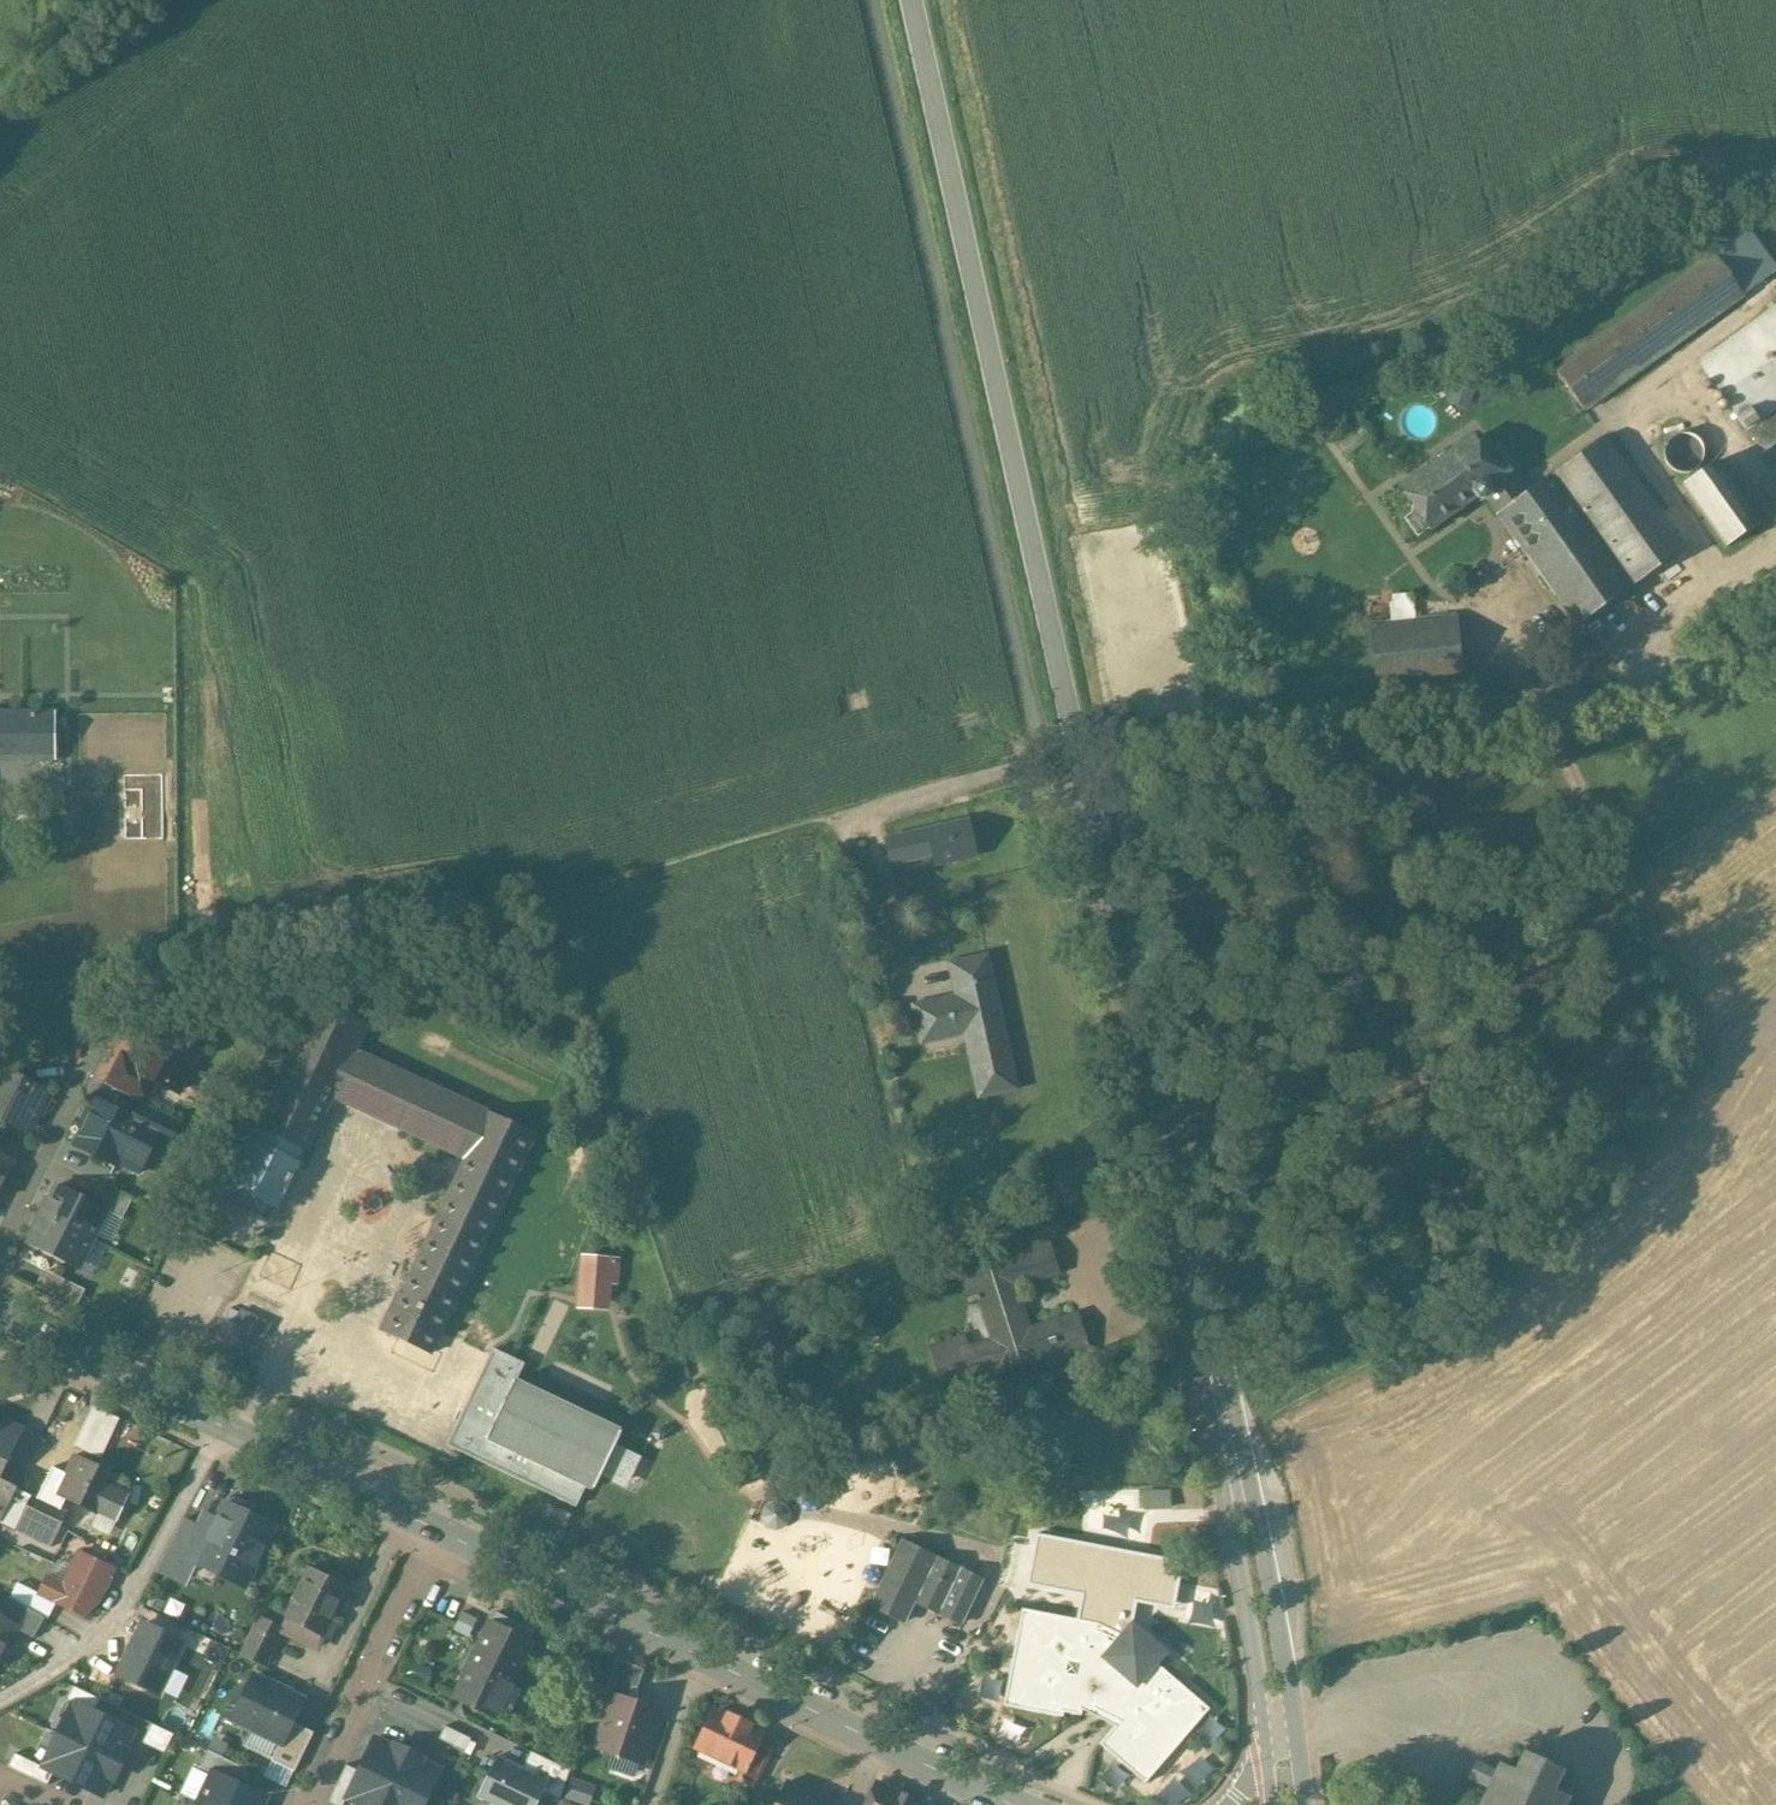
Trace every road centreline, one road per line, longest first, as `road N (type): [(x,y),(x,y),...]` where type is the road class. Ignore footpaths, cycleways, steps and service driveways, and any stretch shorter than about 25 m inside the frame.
road 1 (secondary): [(1232,1443),(911,0)]
road 2 (track): [(832,833),(531,915),(0,1028)]
road 3 (track): [(1084,783),(1542,725)]
road 4 (residential): [(219,1421),(123,1612),(61,1668),(0,1703)]
road 5 (tertiary): [(1025,1804),(705,1656)]
road 6 (residential): [(313,1804),(436,1529)]
road 7 (tertiary): [(705,1656),(436,1529)]
road 8 (secondary): [(1232,1443),(1279,1720)]
road 9 (residential): [(110,1005),(0,1244)]
road 10 (tertiary): [(219,1421),(0,1317)]
road 11 (tertiary): [(436,1529),(219,1421)]
road 12 (residential): [(655,1804),(705,1656)]

